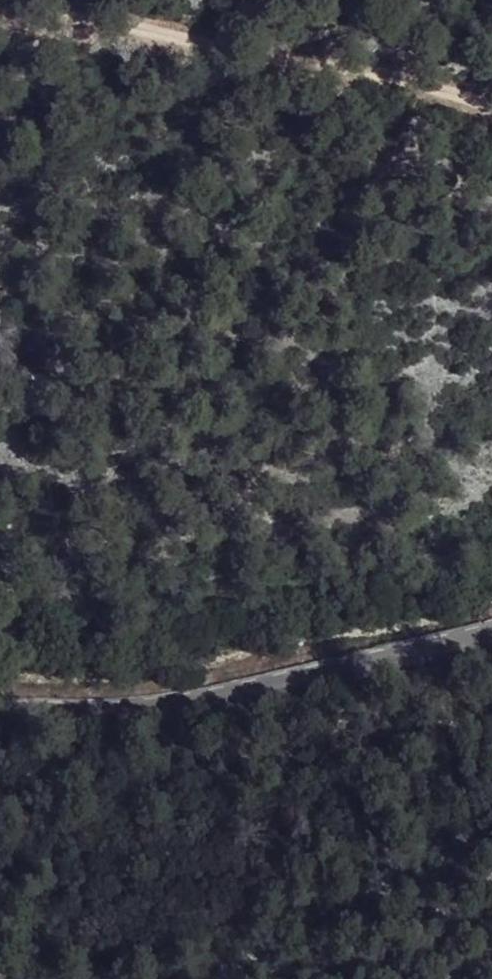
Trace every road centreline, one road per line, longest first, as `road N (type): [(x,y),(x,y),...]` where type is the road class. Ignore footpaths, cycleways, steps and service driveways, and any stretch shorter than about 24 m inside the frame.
road 1 (tertiary): [(0,714),(165,710),(491,622)]
road 2 (track): [(0,24),(359,66),(491,92)]

